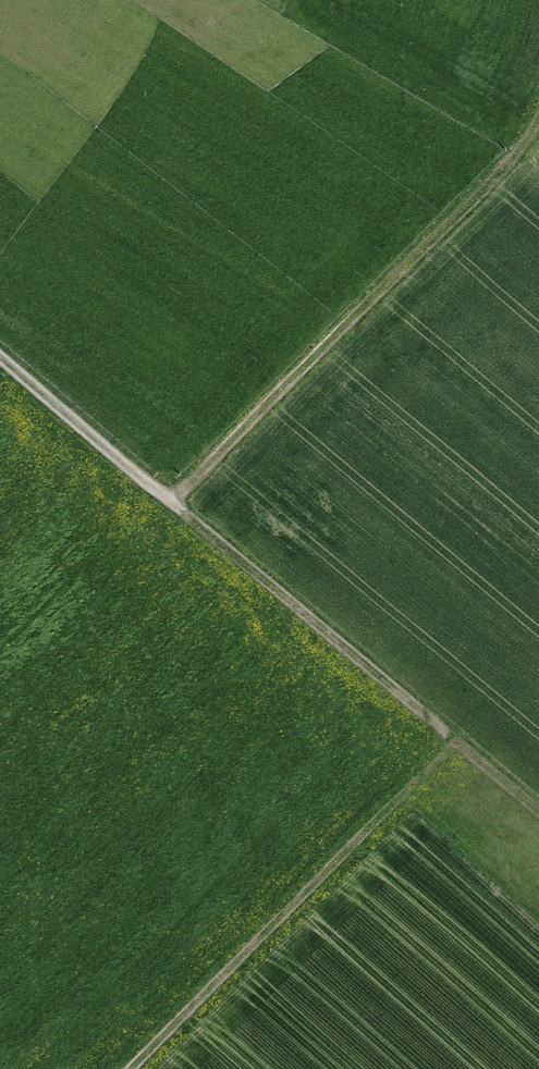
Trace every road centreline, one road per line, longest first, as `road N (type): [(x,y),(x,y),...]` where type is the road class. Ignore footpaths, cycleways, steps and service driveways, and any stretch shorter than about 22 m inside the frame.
road 1 (track): [(538,139),(188,497)]
road 2 (track): [(462,725),(129,1068)]
road 3 (track): [(538,802),(462,725),(188,497)]
road 4 (track): [(188,497),(0,341)]

